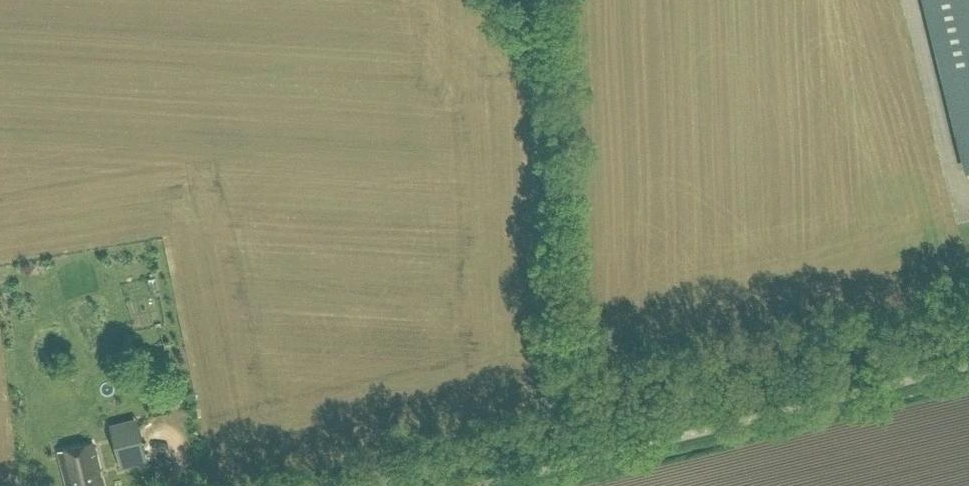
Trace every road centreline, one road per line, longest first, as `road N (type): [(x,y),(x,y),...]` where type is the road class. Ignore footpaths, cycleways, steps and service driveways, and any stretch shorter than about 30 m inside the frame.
road 1 (unclassified): [(550,435),(534,0)]
road 2 (tertiary): [(550,435),(968,333)]
road 3 (tertiary): [(550,435),(350,485)]

